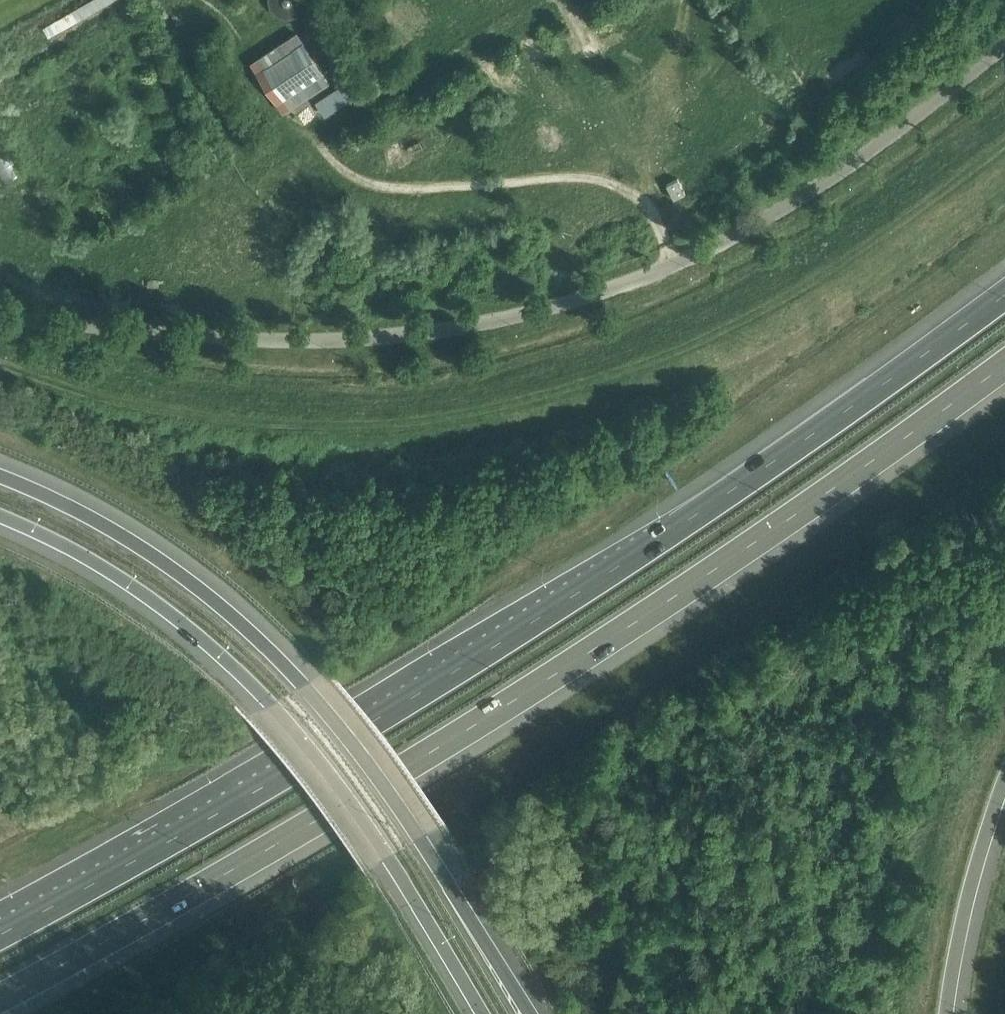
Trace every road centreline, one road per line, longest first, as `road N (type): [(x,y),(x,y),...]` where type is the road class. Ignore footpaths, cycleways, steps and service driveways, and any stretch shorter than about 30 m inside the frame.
road 1 (motorway): [(1004,293),(828,425),(555,606),(278,778),(0,931)]
road 2 (motorway): [(0,997),(306,826),(588,653),(859,471),(1004,362)]
road 3 (motorway): [(530,1013),(363,758),(251,630),(151,553),(0,475)]
road 4 (motorway): [(0,515),(137,588),(271,704),(389,857),(484,1013)]
road 5 (motorway): [(948,1013),(1004,804)]

